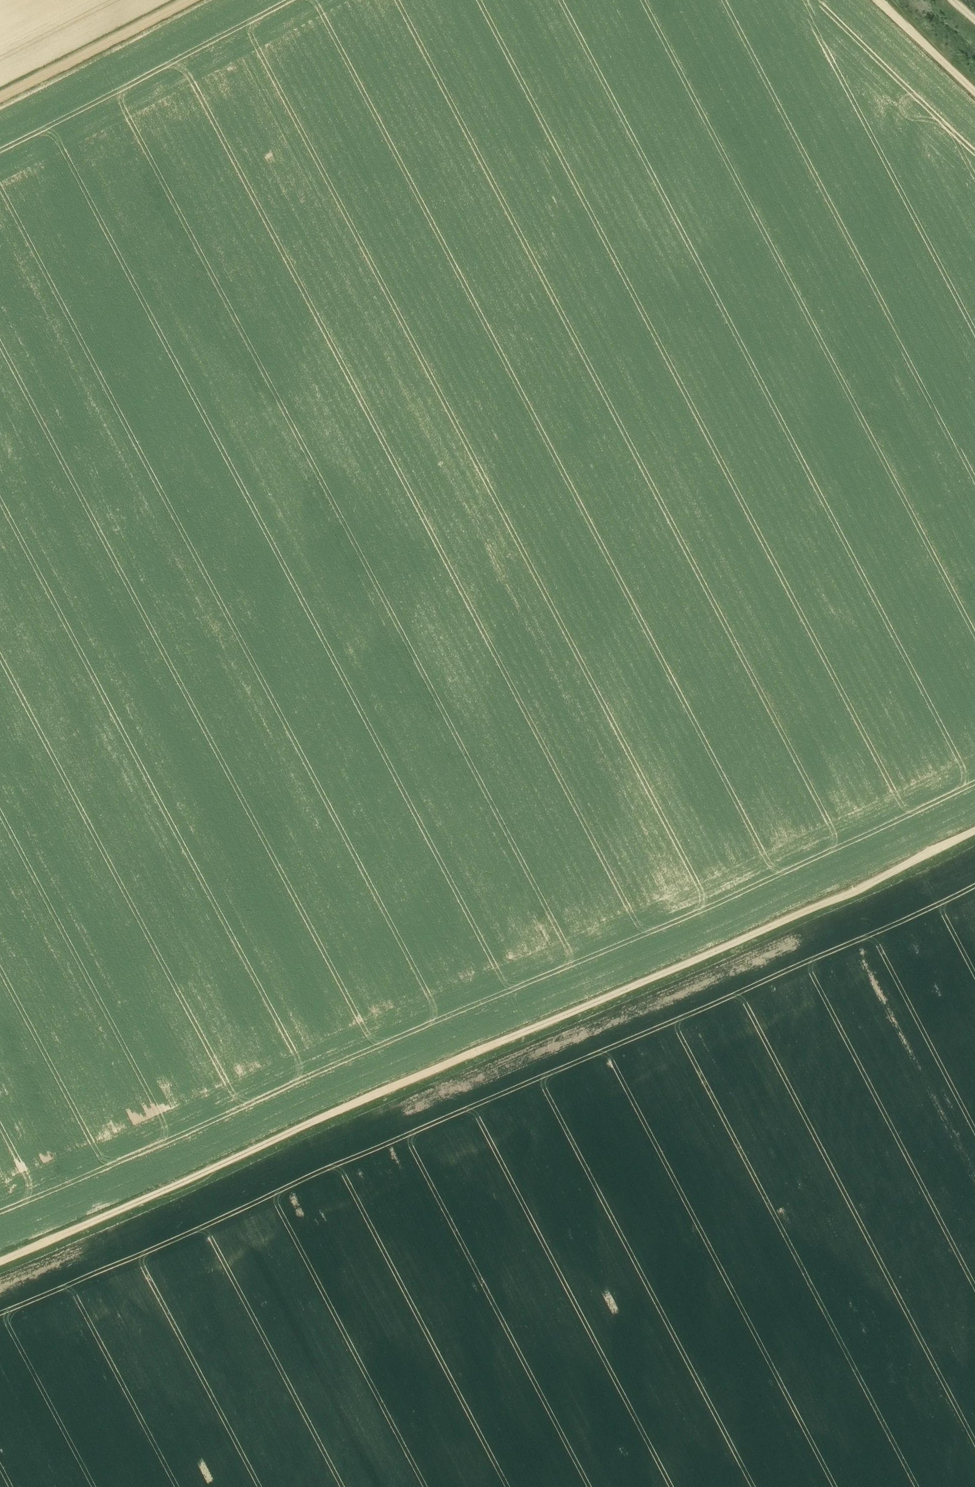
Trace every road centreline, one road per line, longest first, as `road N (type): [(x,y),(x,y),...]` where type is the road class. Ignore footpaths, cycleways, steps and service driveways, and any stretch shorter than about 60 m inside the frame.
road 1 (track): [(974,828),(0,1241)]
road 2 (track): [(178,0),(0,90)]
road 3 (track): [(883,0),(974,88)]

